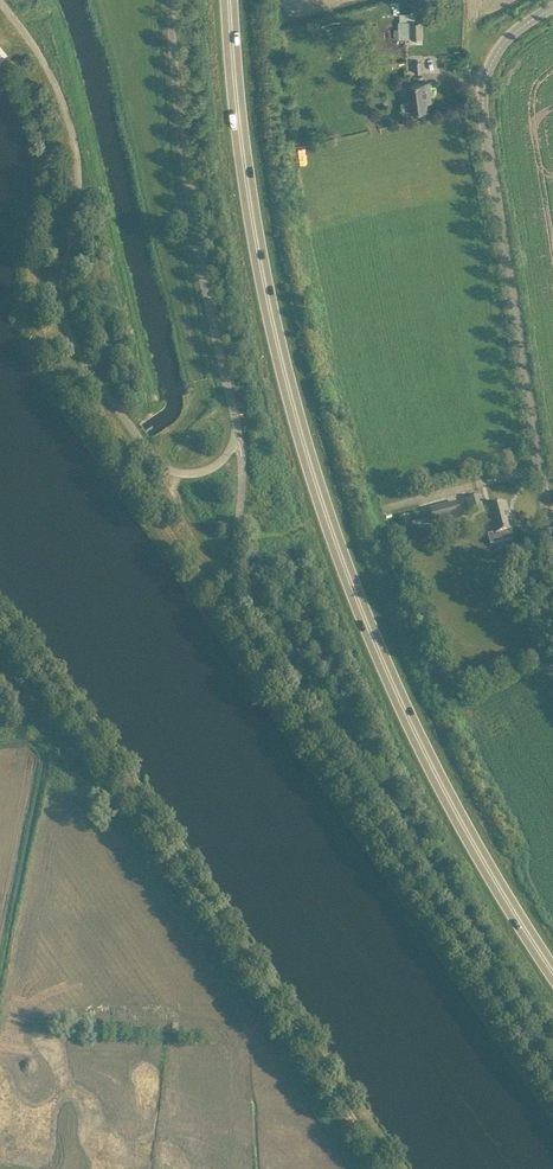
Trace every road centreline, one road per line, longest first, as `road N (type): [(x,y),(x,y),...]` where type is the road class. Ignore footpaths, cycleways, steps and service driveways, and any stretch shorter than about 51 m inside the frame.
road 1 (unclassified): [(0,1),(43,58),(72,132),(78,191),(63,285),(69,331),(143,447),(161,465),(195,476),(222,463),(237,430),(197,253),(179,0)]
road 2 (primary): [(552,972),(420,743),(329,522),(266,284),(229,0)]
road 3 (track): [(0,628),(378,1168)]
road 4 (track): [(0,35),(24,62),(45,108),(56,166),(44,310),(63,365),(241,617)]
road 5 (unclassified): [(552,518),(487,105),(501,47),(552,10)]

